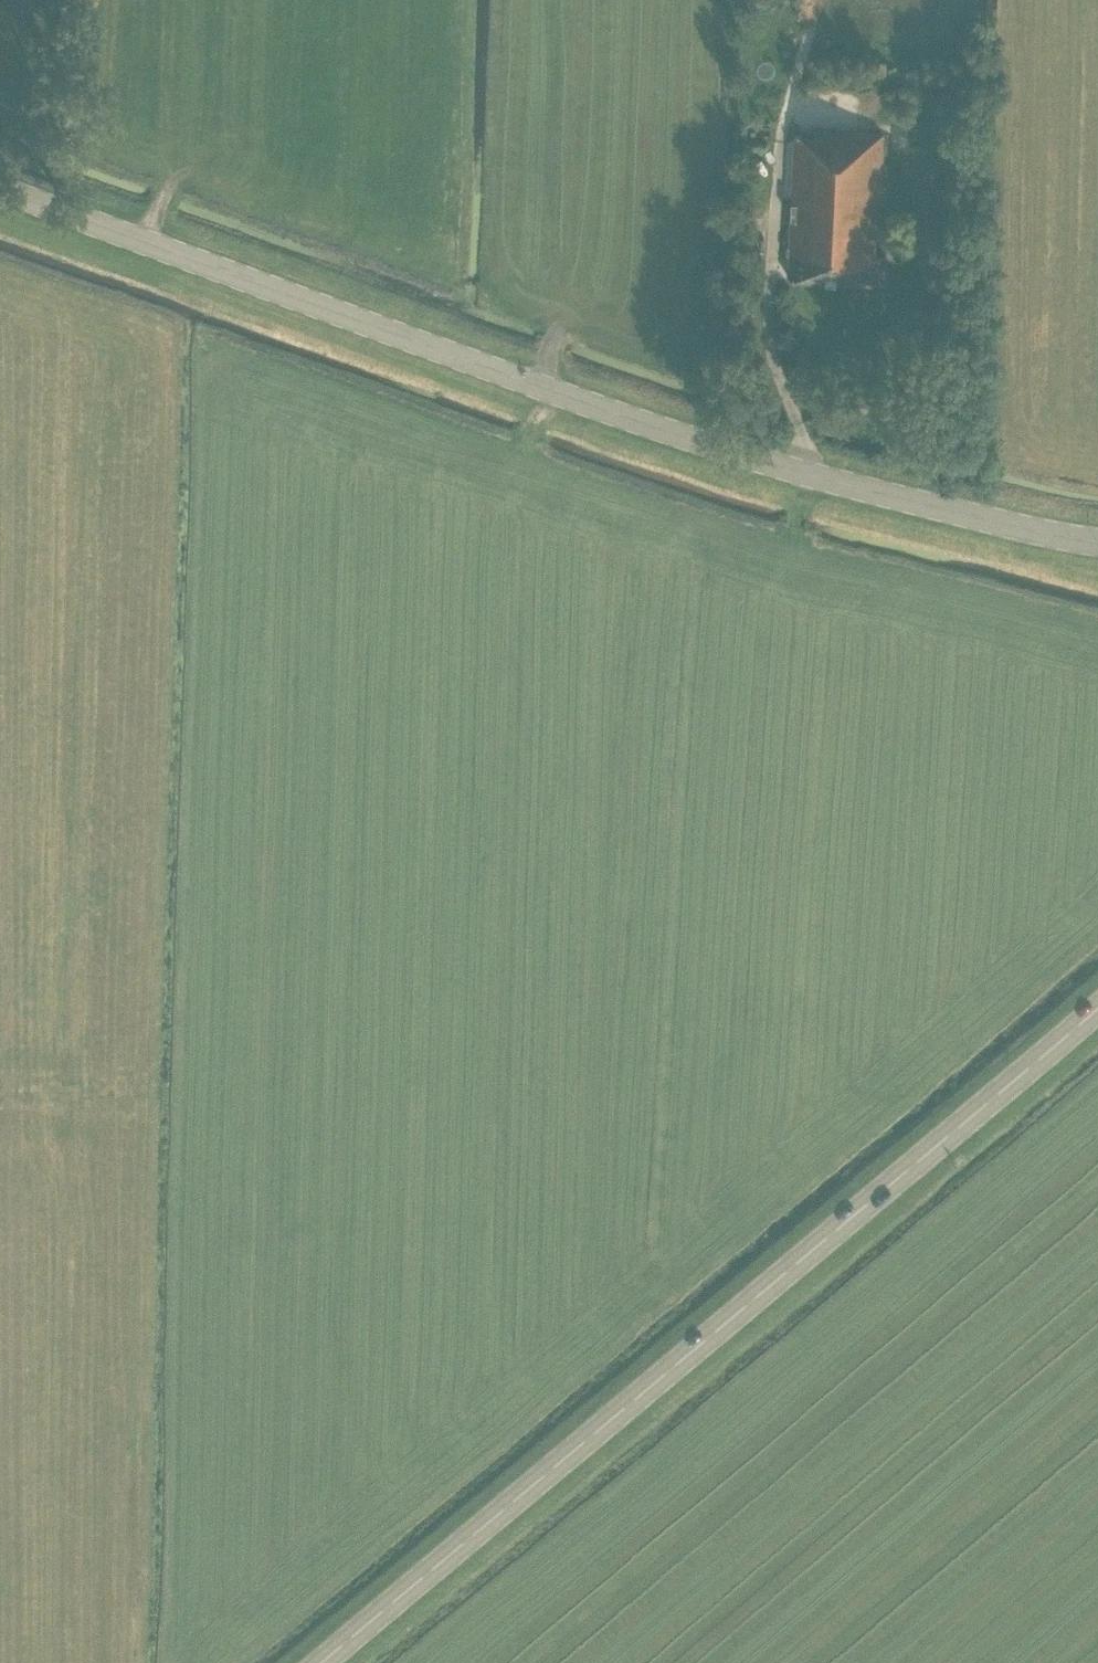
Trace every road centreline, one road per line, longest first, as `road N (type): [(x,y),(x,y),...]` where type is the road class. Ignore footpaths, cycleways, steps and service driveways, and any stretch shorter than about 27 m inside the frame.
road 1 (tertiary): [(1097,545),(997,527),(708,444),(0,189)]
road 2 (primary): [(322,1662),(1097,1008)]

